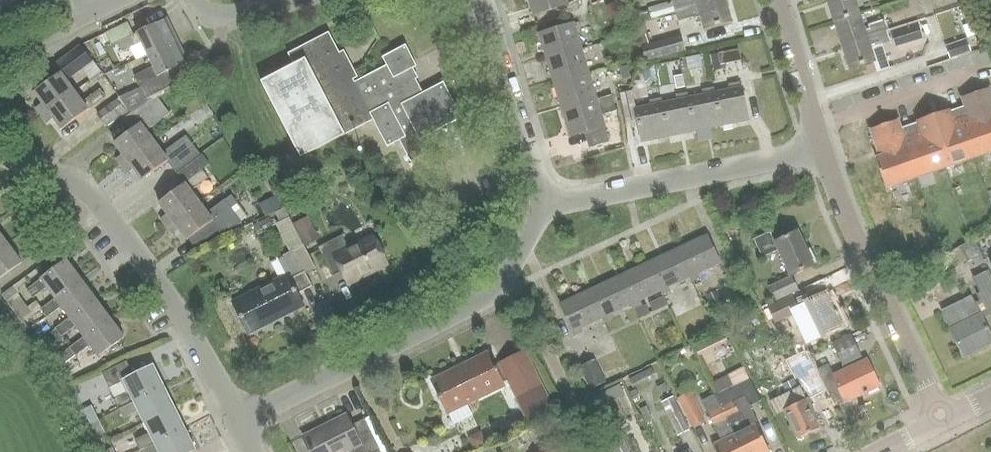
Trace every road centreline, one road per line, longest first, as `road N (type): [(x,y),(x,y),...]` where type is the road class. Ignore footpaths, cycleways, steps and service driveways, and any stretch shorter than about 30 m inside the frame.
road 1 (residential): [(237,423),(489,298),(545,205)]
road 2 (residential): [(237,423),(187,322),(99,206),(73,181),(0,157)]
road 3 (residential): [(943,421),(855,240),(824,150)]
road 4 (residential): [(545,205),(824,150)]
road 5 (unclassified): [(545,205),(483,0)]
road 6 (residential): [(824,150),(778,0)]

